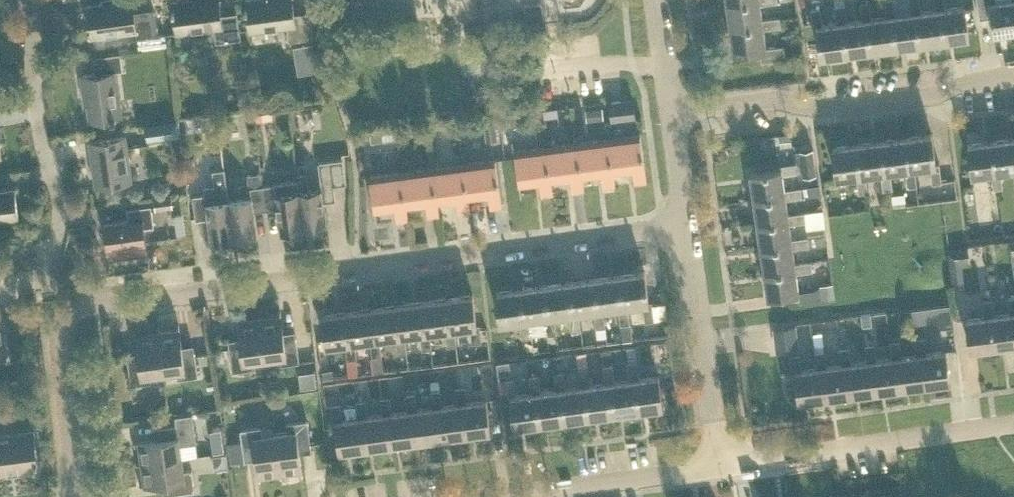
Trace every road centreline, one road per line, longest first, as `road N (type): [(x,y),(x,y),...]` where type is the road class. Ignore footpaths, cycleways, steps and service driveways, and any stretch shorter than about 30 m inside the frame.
road 1 (residential): [(70,496),(51,364),(70,319),(686,224)]
road 2 (residential): [(671,111),(774,97),(843,108),(1013,75)]
road 3 (residential): [(720,465),(1013,423)]
road 4 (residential): [(49,286),(51,155),(35,101),(26,0)]
road 5 (residential): [(720,465),(686,224)]
road 6 (residential): [(480,496),(720,465)]

